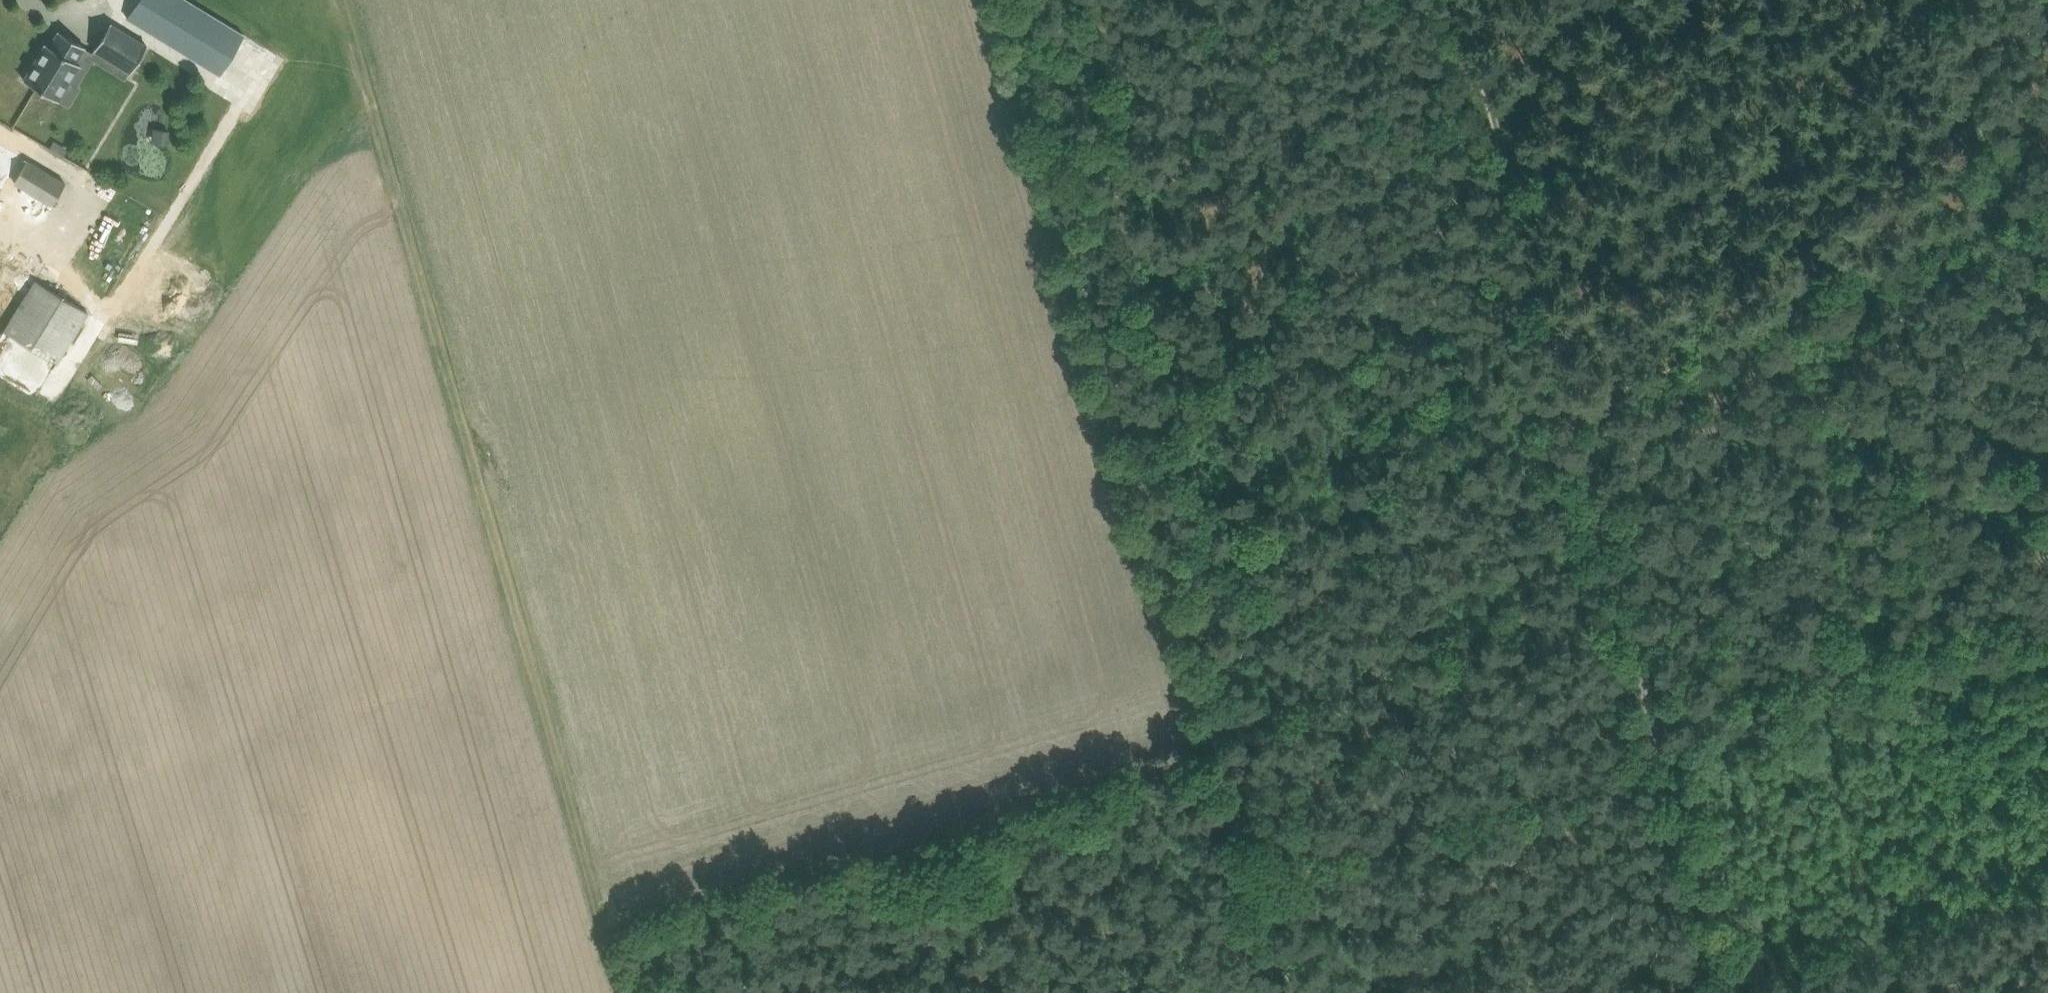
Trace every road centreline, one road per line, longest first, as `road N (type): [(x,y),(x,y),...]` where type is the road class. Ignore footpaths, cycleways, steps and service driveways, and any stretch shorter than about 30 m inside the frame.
road 1 (track): [(1593,440),(1737,992)]
road 2 (track): [(1593,440),(2047,225)]
road 3 (track): [(1464,0),(1593,440)]
road 4 (track): [(1941,0),(2034,232)]

